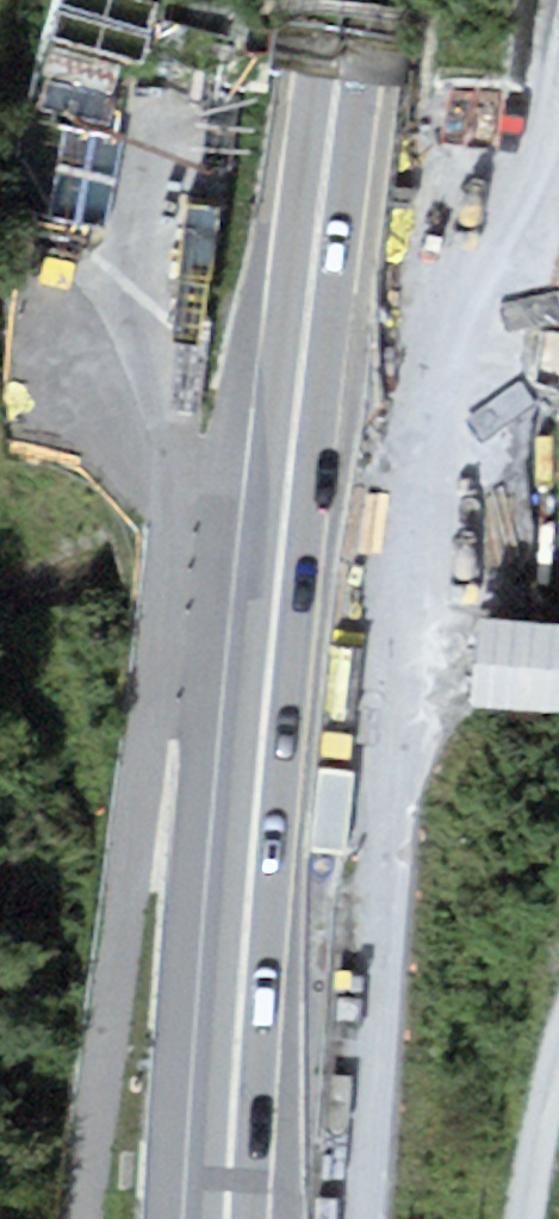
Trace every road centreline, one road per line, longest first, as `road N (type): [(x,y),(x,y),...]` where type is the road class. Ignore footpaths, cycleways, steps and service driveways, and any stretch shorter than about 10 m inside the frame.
road 1 (trunk): [(346,0),(281,544),(230,1218)]
road 2 (track): [(136,147),(185,332),(155,698),(78,1218)]
road 3 (track): [(358,1218),(391,828),(435,558)]

